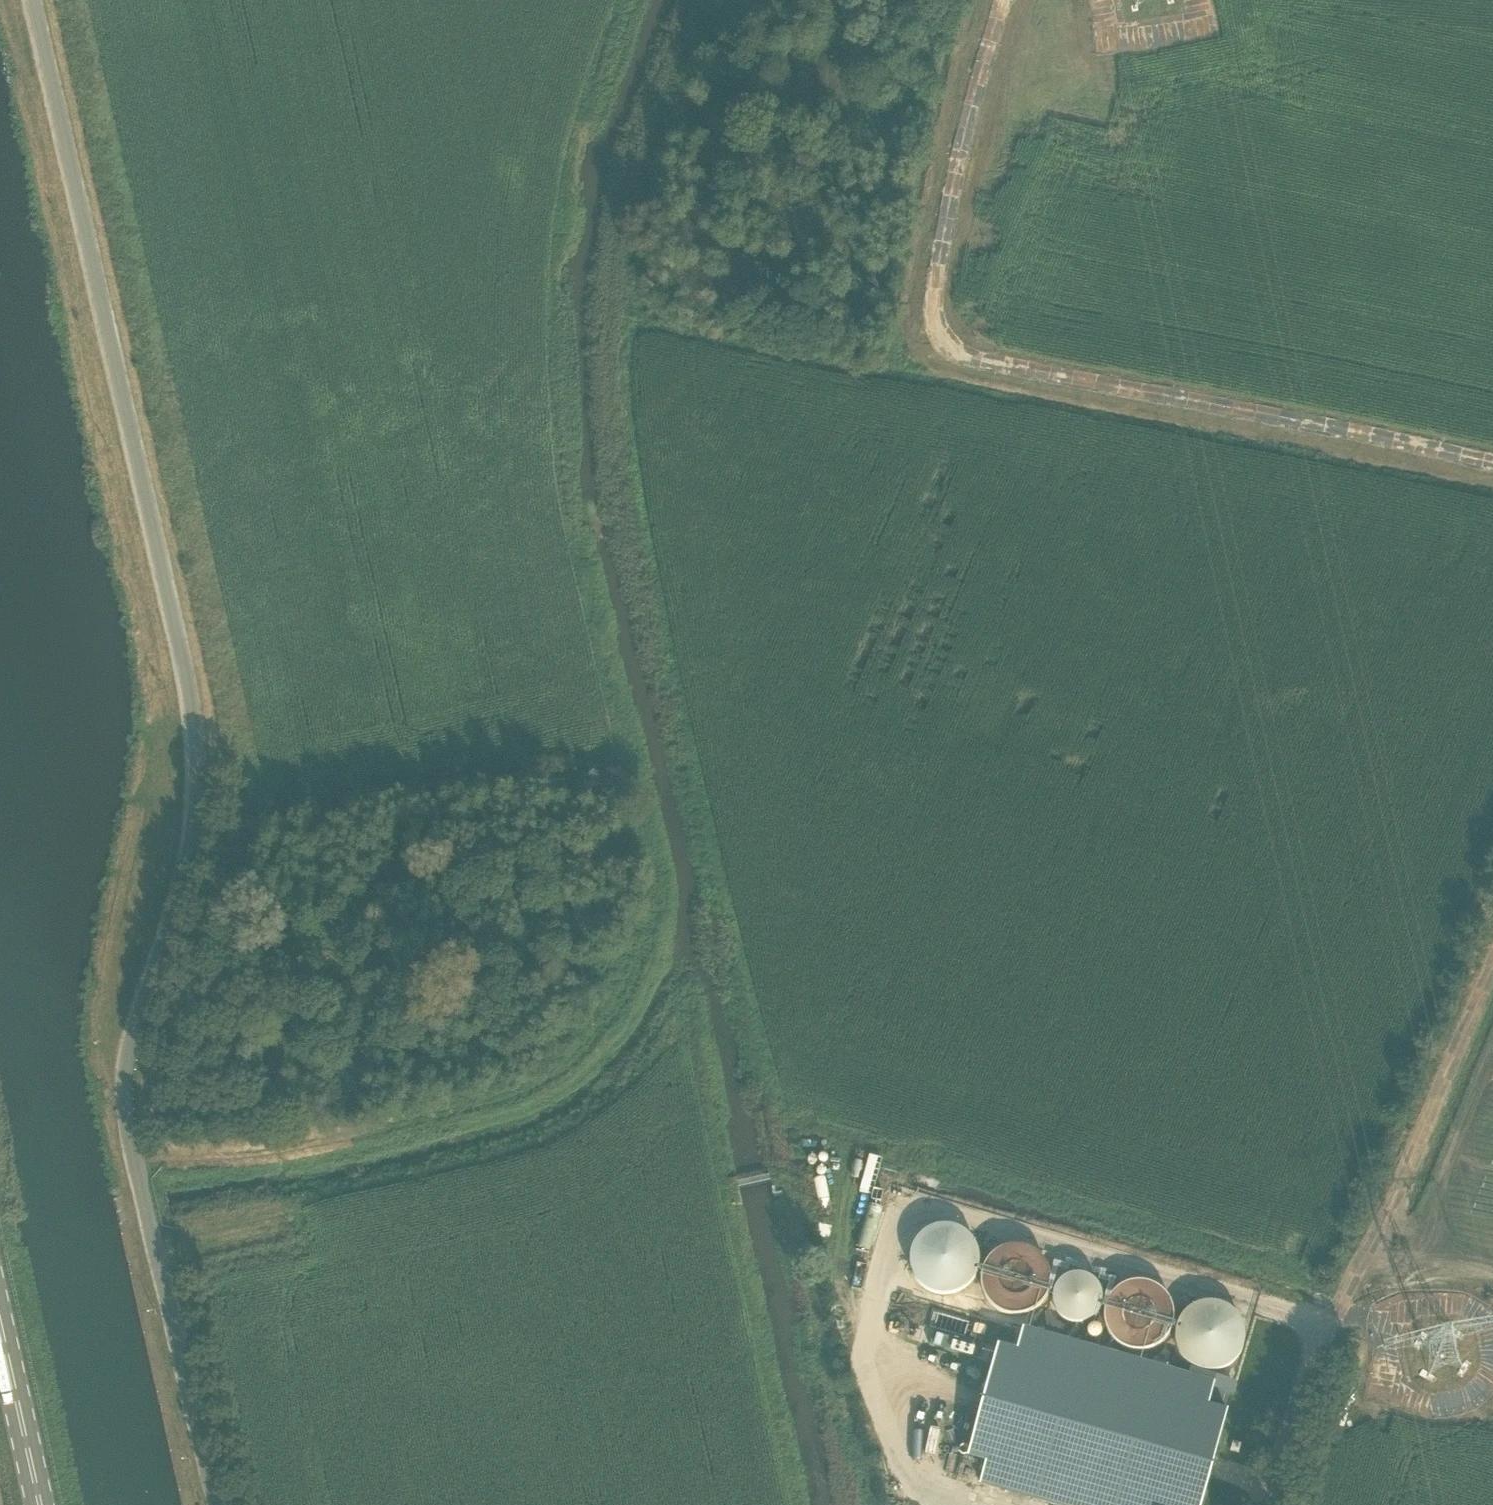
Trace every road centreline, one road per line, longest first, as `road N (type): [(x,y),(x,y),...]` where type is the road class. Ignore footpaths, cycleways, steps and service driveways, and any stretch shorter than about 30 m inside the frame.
road 1 (unclassified): [(216,1504),(127,1109),(124,1060),(179,877),(187,810),(184,712),(32,0)]
road 2 (track): [(641,767),(664,899),(648,967),(622,1022),(564,1080),(510,1107),(433,1129),(201,1166),(140,1166)]
road 3 (track): [(1492,935),(1307,1369)]
road 4 (primary): [(38,1504),(0,1322)]
road 5 (unclassified): [(1307,1369),(1268,1504)]

